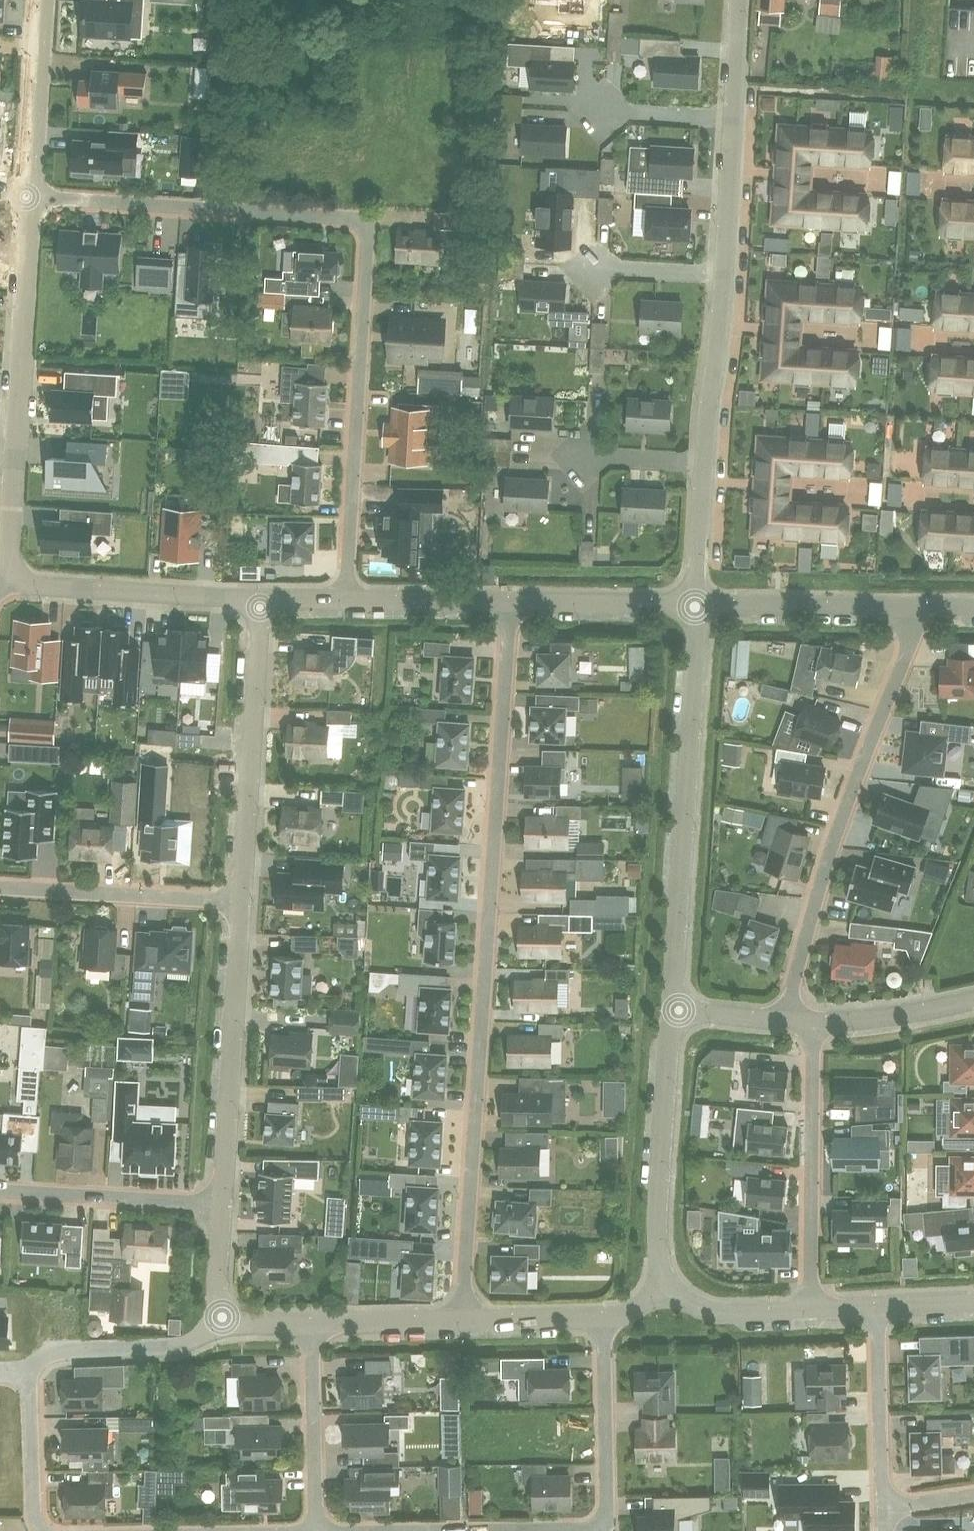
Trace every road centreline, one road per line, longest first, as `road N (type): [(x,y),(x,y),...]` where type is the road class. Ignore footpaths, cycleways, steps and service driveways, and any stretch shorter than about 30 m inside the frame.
road 1 (residential): [(510,602),(462,1321)]
road 2 (residential): [(345,602),(363,252),(357,234),(343,226),(27,206)]
road 3 (residential): [(785,1020),(817,883),(907,645),(910,609)]
road 4 (residential): [(672,1011),(695,607)]
road 5 (residential): [(9,582),(27,206)]
road 6 (residential): [(241,902),(223,1203)]
road 7 (residential): [(241,902),(261,602)]
road 8 (residential): [(815,1022),(810,1310)]
road 9 (residential): [(669,1286),(658,1213),(672,1011)]
road 10 (residential): [(9,582),(261,602)]
road 11 (residential): [(0,888),(241,902)]
road 12 (residential): [(0,1189),(223,1203)]
road 13 (residential): [(602,1320),(608,1507),(584,1530)]
road 14 (residential): [(695,607),(910,609)]
road 15 (residential): [(219,1322),(168,1347),(52,1350),(25,1373)]
road 16 (residential): [(27,206),(41,0)]
road 17 (residential): [(315,1530),(313,1325)]
road 18 (residential): [(885,1508),(878,1309)]
road 19 (residential): [(705,465),(718,274)]
road 20 (residential): [(510,602),(695,607)]
road 21 (residential): [(345,602),(510,602)]
road 22 (residential): [(25,1373),(34,1515),(46,1530)]
road 23 (residential): [(815,1022),(973,999)]
road 24 (residential): [(718,274),(729,120)]
road 25 (residential): [(313,1325),(462,1321)]
road 26 (residential): [(810,1310),(727,1314),(694,1305),(669,1286)]
road 27 (residential): [(695,607),(705,465)]
road 28 (residential): [(462,1321),(602,1320)]
road 29 (residential): [(729,120),(603,112)]
road 30 (residential): [(718,274),(593,268)]
road 31 (residential): [(705,465),(583,461)]

